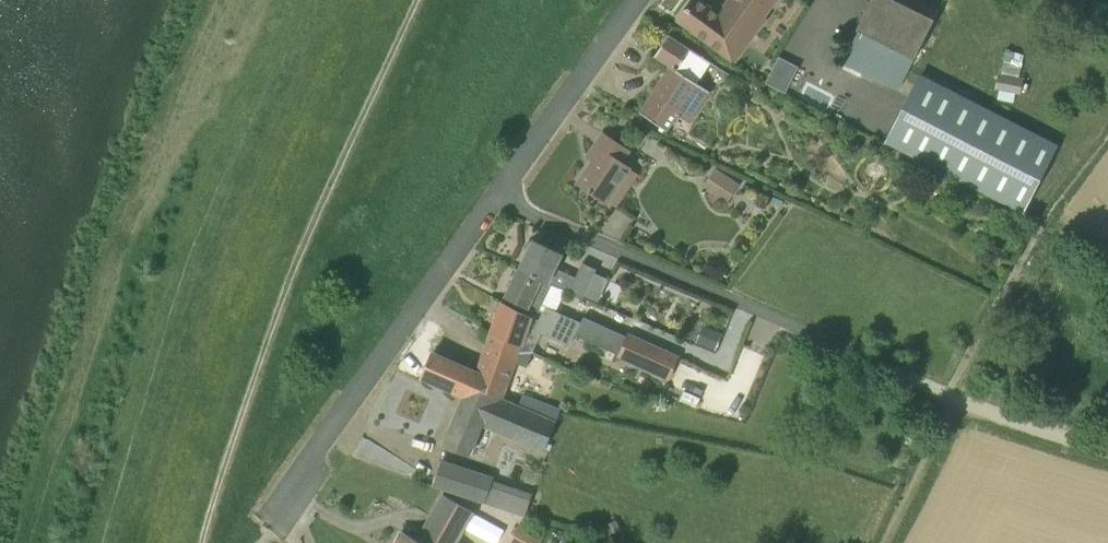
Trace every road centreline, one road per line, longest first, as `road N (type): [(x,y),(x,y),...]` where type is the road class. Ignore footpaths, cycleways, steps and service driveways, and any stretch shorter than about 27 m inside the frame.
road 1 (unclassified): [(1107,453),(957,399),(496,197)]
road 2 (track): [(206,542),(294,273),(421,0)]
road 3 (residential): [(272,531),(496,197)]
road 4 (residential): [(496,197),(634,0)]
road 5 (track): [(885,542),(957,399)]

